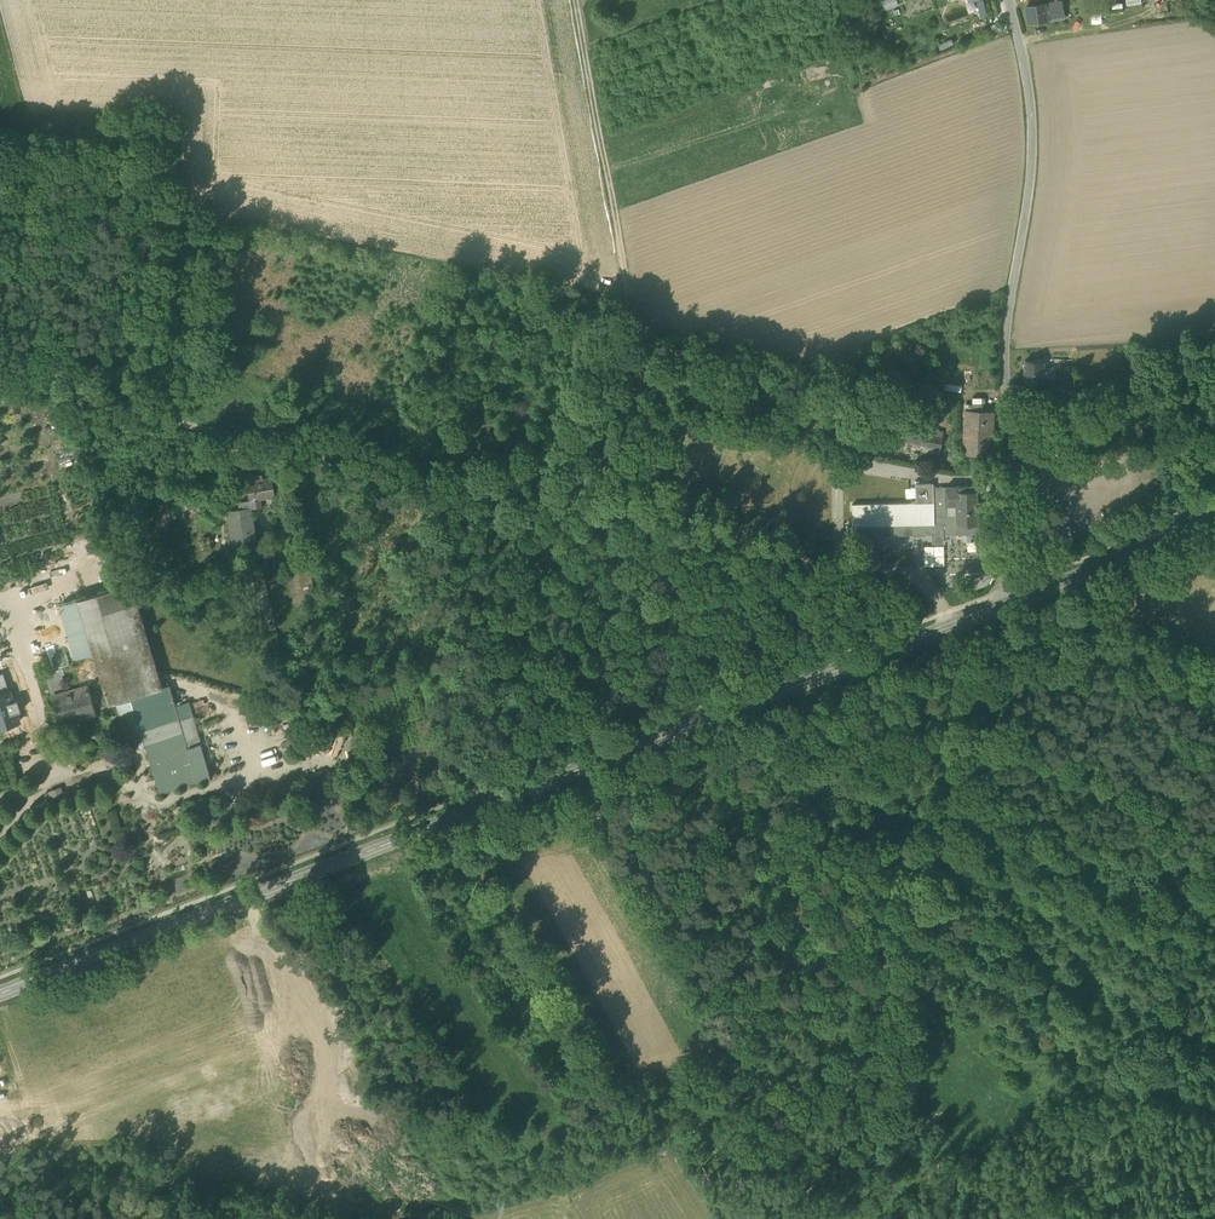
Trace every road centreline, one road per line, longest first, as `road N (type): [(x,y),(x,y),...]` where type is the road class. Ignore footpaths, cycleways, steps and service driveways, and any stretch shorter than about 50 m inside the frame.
road 1 (secondary): [(971,619),(0,992)]
road 2 (unclassified): [(971,619),(943,613),(929,587),(905,575),(0,385)]
road 3 (track): [(971,619),(1001,629),(803,1218)]
road 4 (unclassified): [(1008,0),(1031,125),(1030,184),(1003,331),(1001,606)]
road 5 (track): [(668,525),(575,0)]
road 6 (track): [(414,832),(411,898),(507,1047)]
road 7 (secondary): [(1214,505),(1131,554),(1001,606)]

